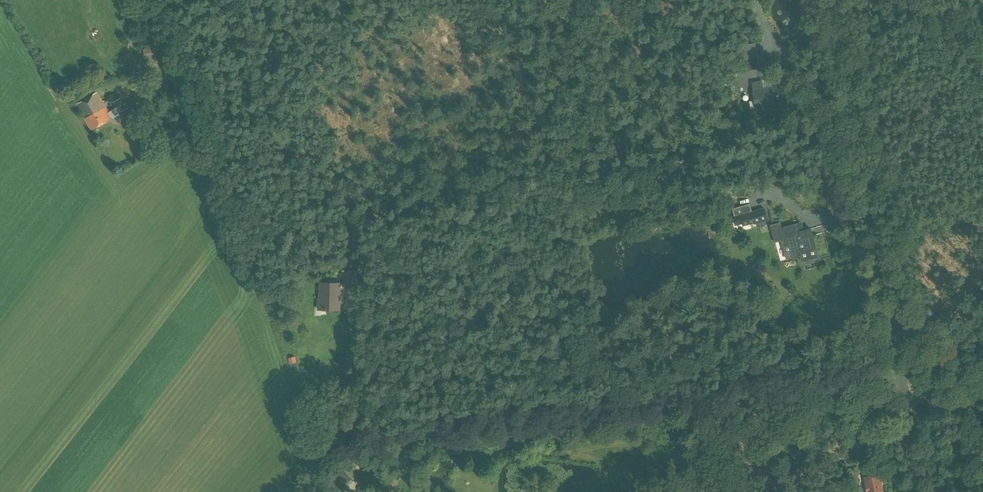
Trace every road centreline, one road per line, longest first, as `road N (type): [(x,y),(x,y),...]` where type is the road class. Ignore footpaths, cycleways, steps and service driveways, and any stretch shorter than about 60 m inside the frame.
road 1 (track): [(296,491),(326,445),(897,371)]
road 2 (secondary): [(920,491),(832,0)]

